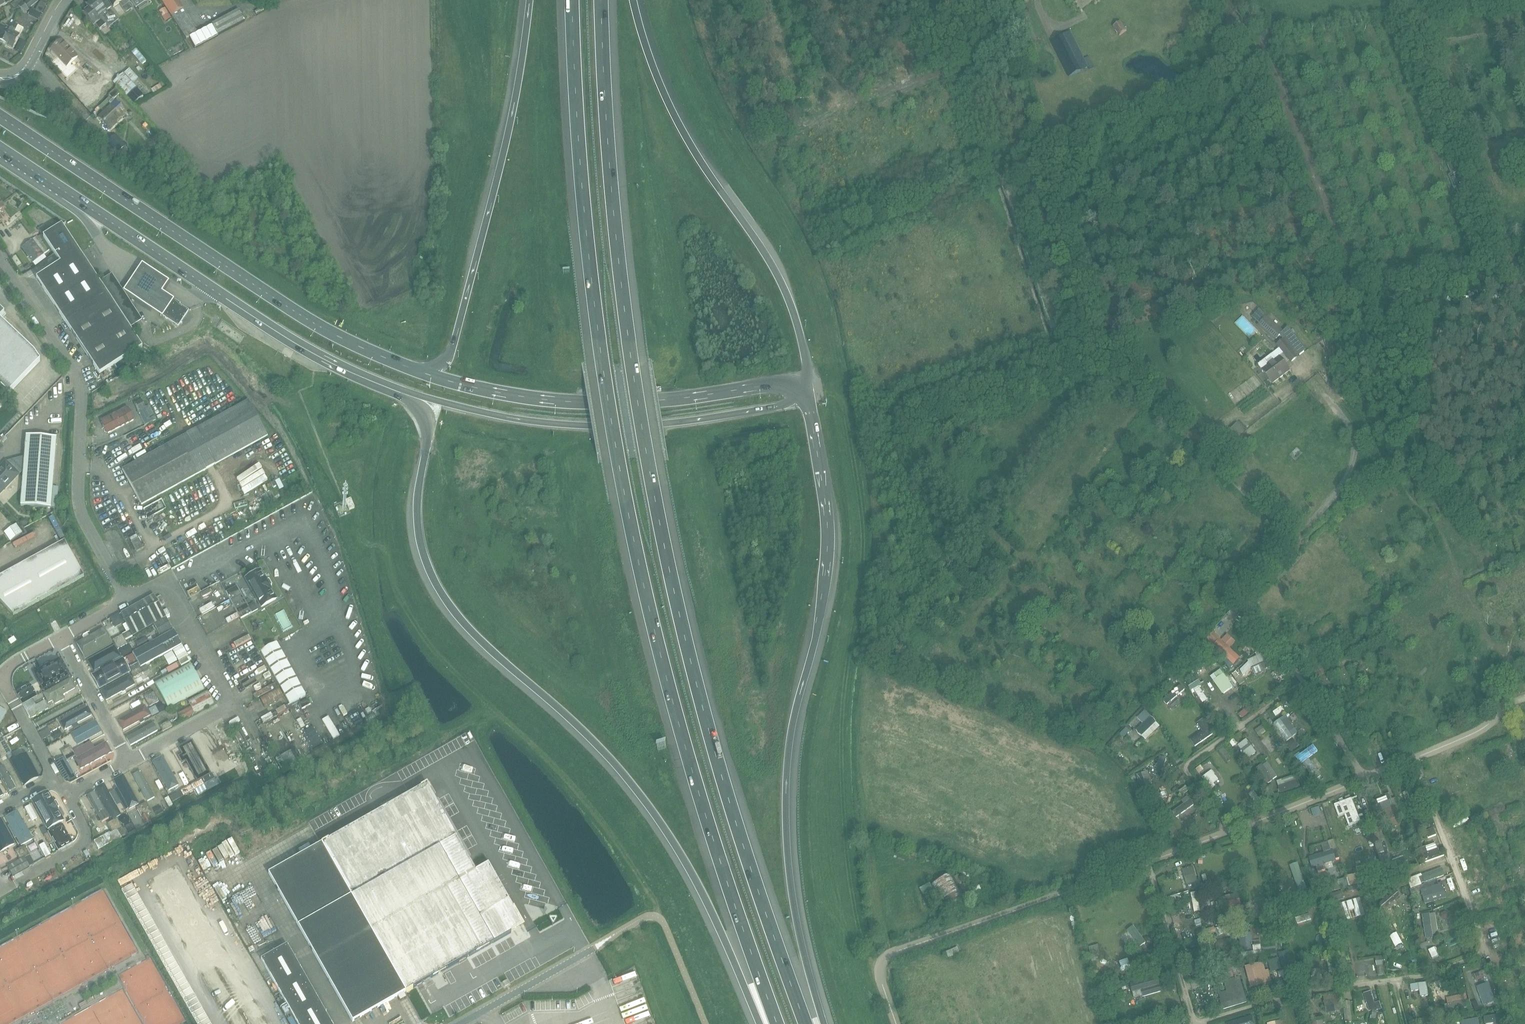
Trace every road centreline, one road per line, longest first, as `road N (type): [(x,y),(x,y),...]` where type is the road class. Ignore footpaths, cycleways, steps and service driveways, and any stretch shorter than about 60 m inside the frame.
road 1 (motorway): [(573,0),(590,262),(630,520),(704,809),(778,1023)]
road 2 (motorway): [(805,1023),(728,802),(667,560),(617,256),(601,0)]
road 3 (motorway): [(415,398),(428,433),(421,549),(443,597),(646,804),(694,878),(759,1023)]
road 4 (motorway): [(822,1023),(789,887),(784,813),(790,740),(829,555),(808,389)]
road 5 (primary): [(423,372),(300,315),(0,116)]
road 6 (primary): [(0,148),(281,334),(415,398)]
road 7 (motorway): [(808,389),(777,272),(673,117),(632,0)]
road 8 (primary): [(415,398),(529,420),(631,426),(777,407),(808,389)]
road 9 (motorway): [(528,0),(511,120),(456,338),(446,361),(423,372)]
road 10 (primary): [(808,389),(783,383),(584,402),(514,395),(423,372)]
road 11 (unclassified): [(125,599),(81,523),(74,376),(0,258)]
road 12 (unclassified): [(894,1023),(878,977),(886,959),(1150,863)]
road 13 (unclassified): [(125,599),(163,584),(230,706)]
road 14 (unclassified): [(459,1023),(591,949)]
road 15 (unclassified): [(2,887),(83,844),(87,835),(65,796)]
road 16 (unclassified): [(126,760),(62,636)]

